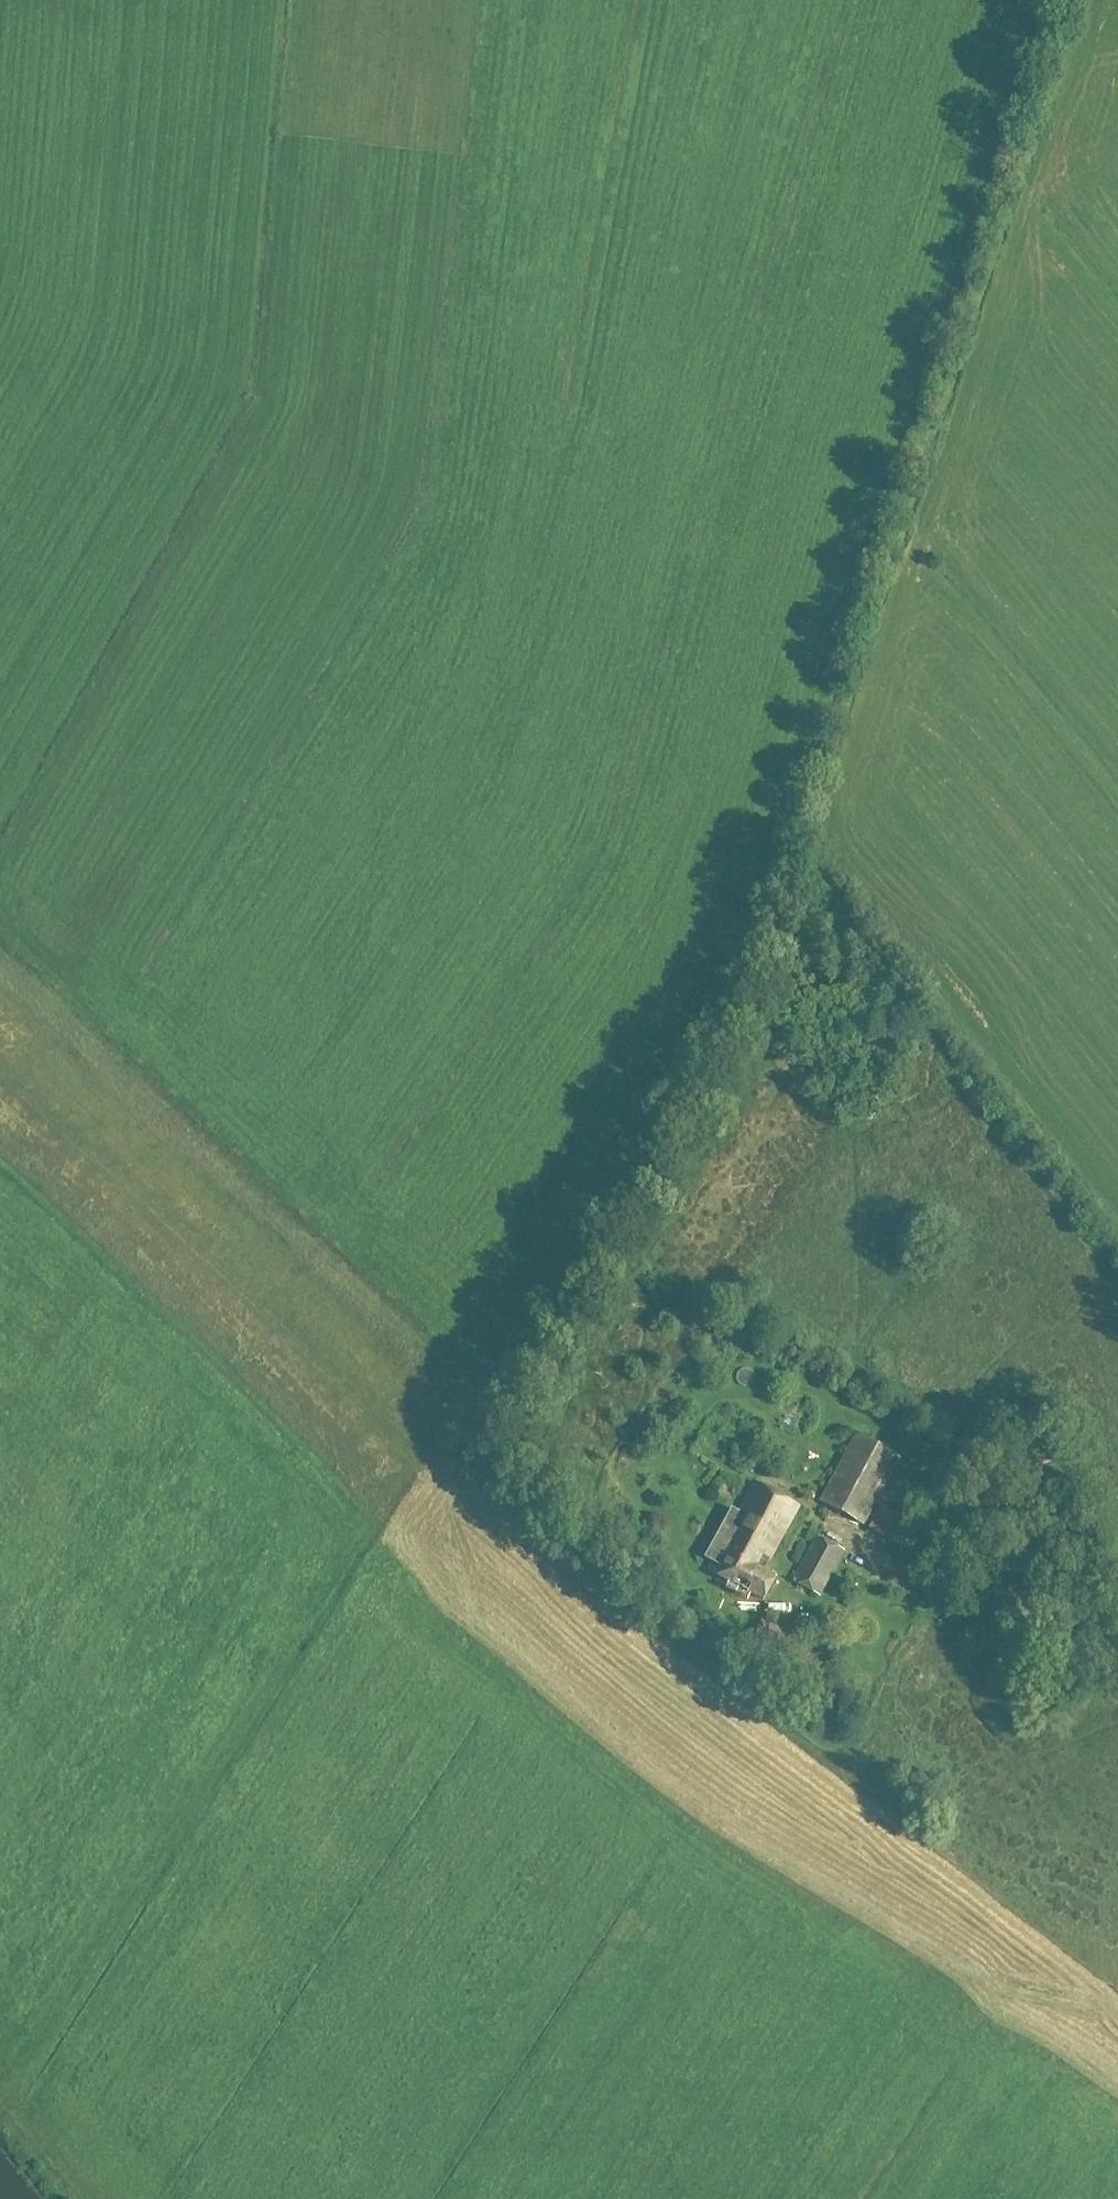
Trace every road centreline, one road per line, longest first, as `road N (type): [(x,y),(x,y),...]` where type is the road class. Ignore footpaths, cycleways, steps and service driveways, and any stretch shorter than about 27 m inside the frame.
road 1 (unclassified): [(886,1559),(1020,1637),(1061,1650),(1117,1652)]

